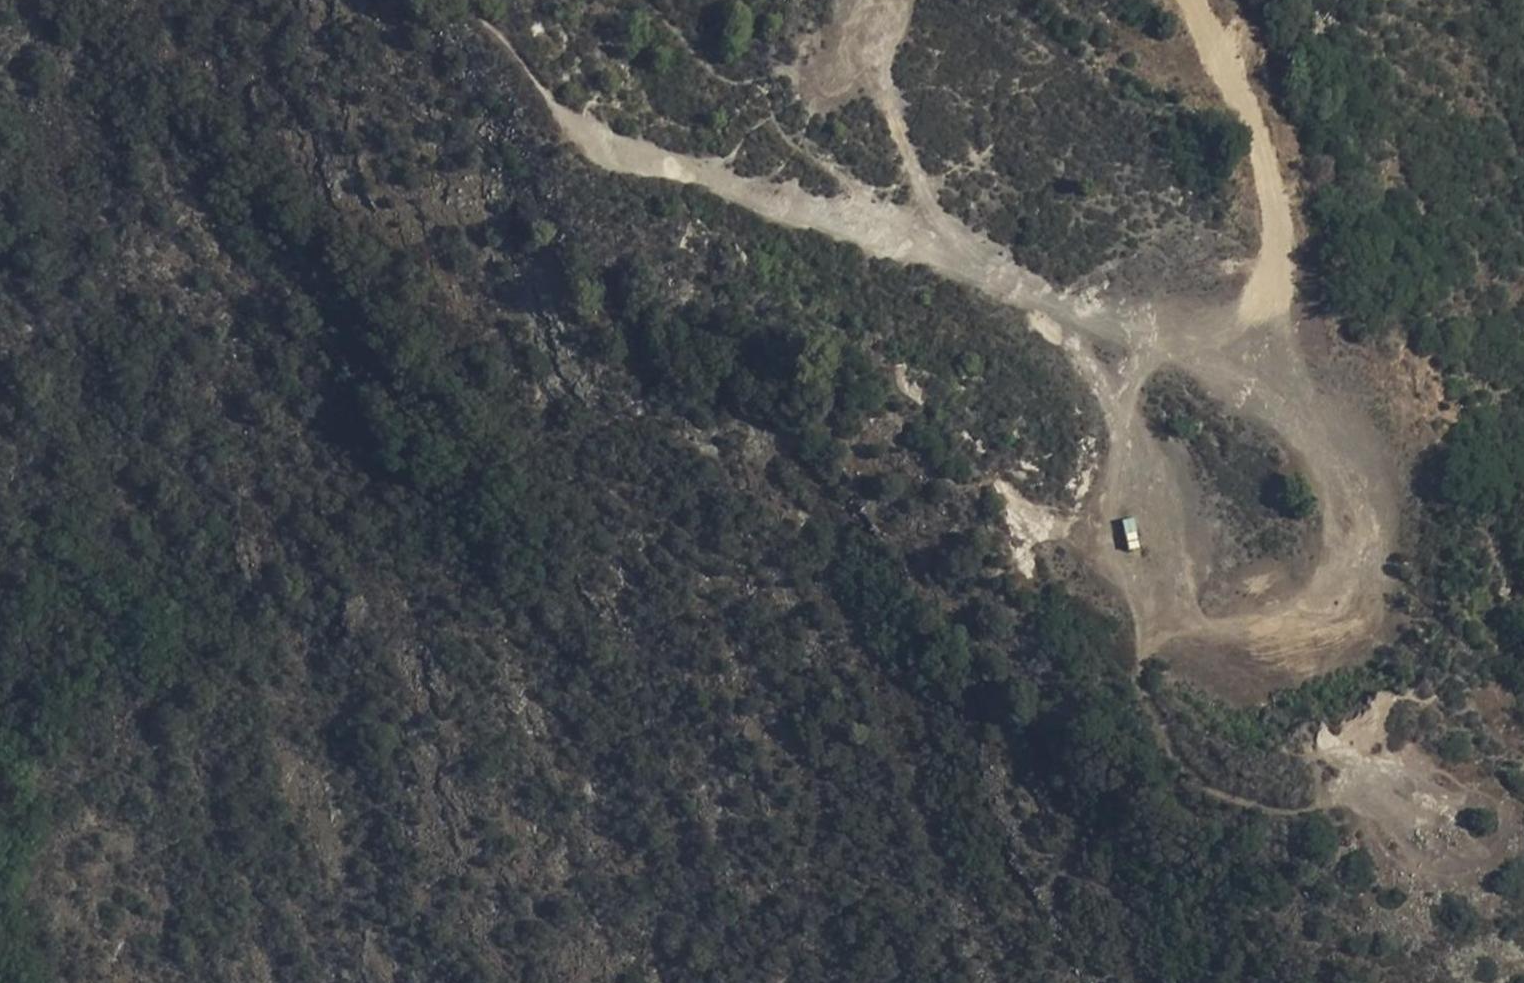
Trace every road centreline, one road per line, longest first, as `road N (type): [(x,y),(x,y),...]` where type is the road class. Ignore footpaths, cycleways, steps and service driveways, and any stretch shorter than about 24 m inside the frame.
road 1 (track): [(1196,0),(1266,165),(1281,222),(1279,266),(1247,313),(1152,354),(1138,397),(1164,554),(1213,629),(1235,637),(1328,633),(1384,612),(1388,550),(1380,499),(1363,467),(1272,381),(1212,354)]
road 2 (track): [(559,114),(588,146),(684,186),(963,275),(1152,354)]

